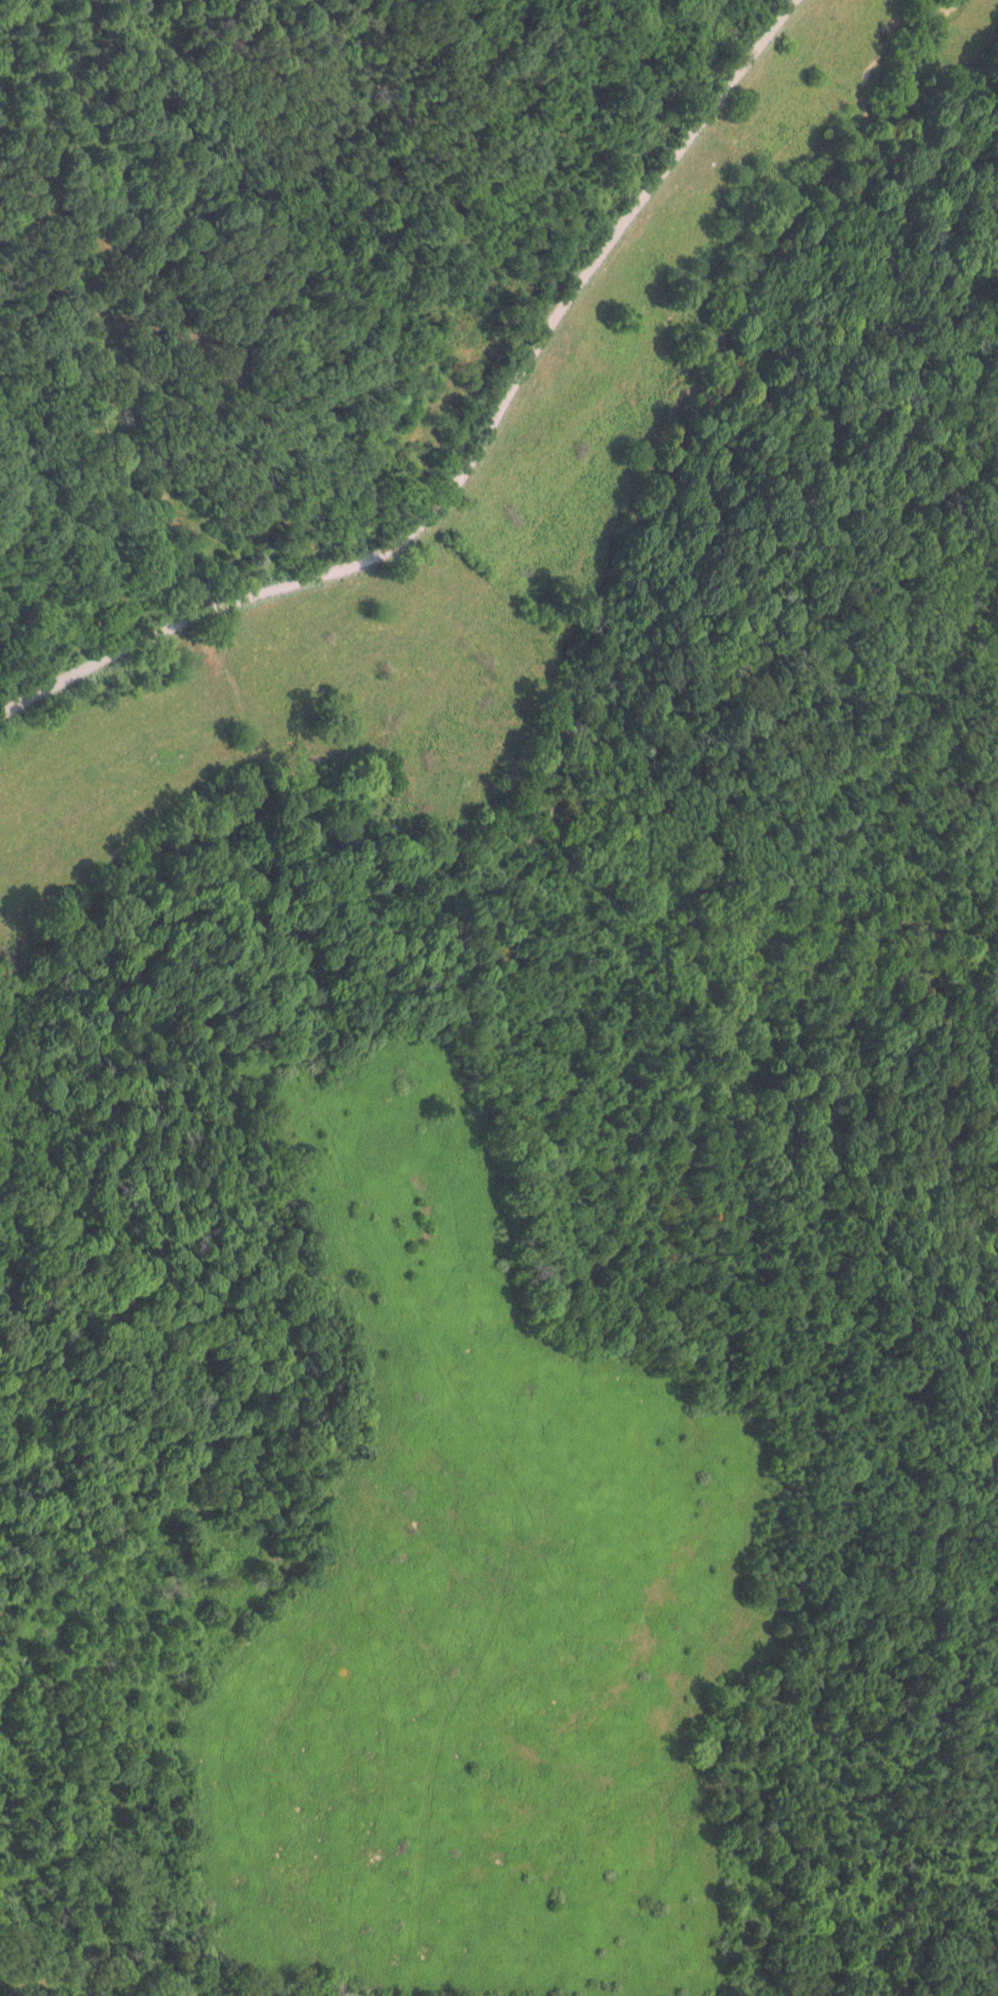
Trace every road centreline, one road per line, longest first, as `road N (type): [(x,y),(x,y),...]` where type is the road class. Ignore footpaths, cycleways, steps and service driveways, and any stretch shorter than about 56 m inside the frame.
road 1 (residential): [(0,706),(126,643),(262,591),(338,572),(417,532),(471,472),(514,379),(727,67),(793,0)]

